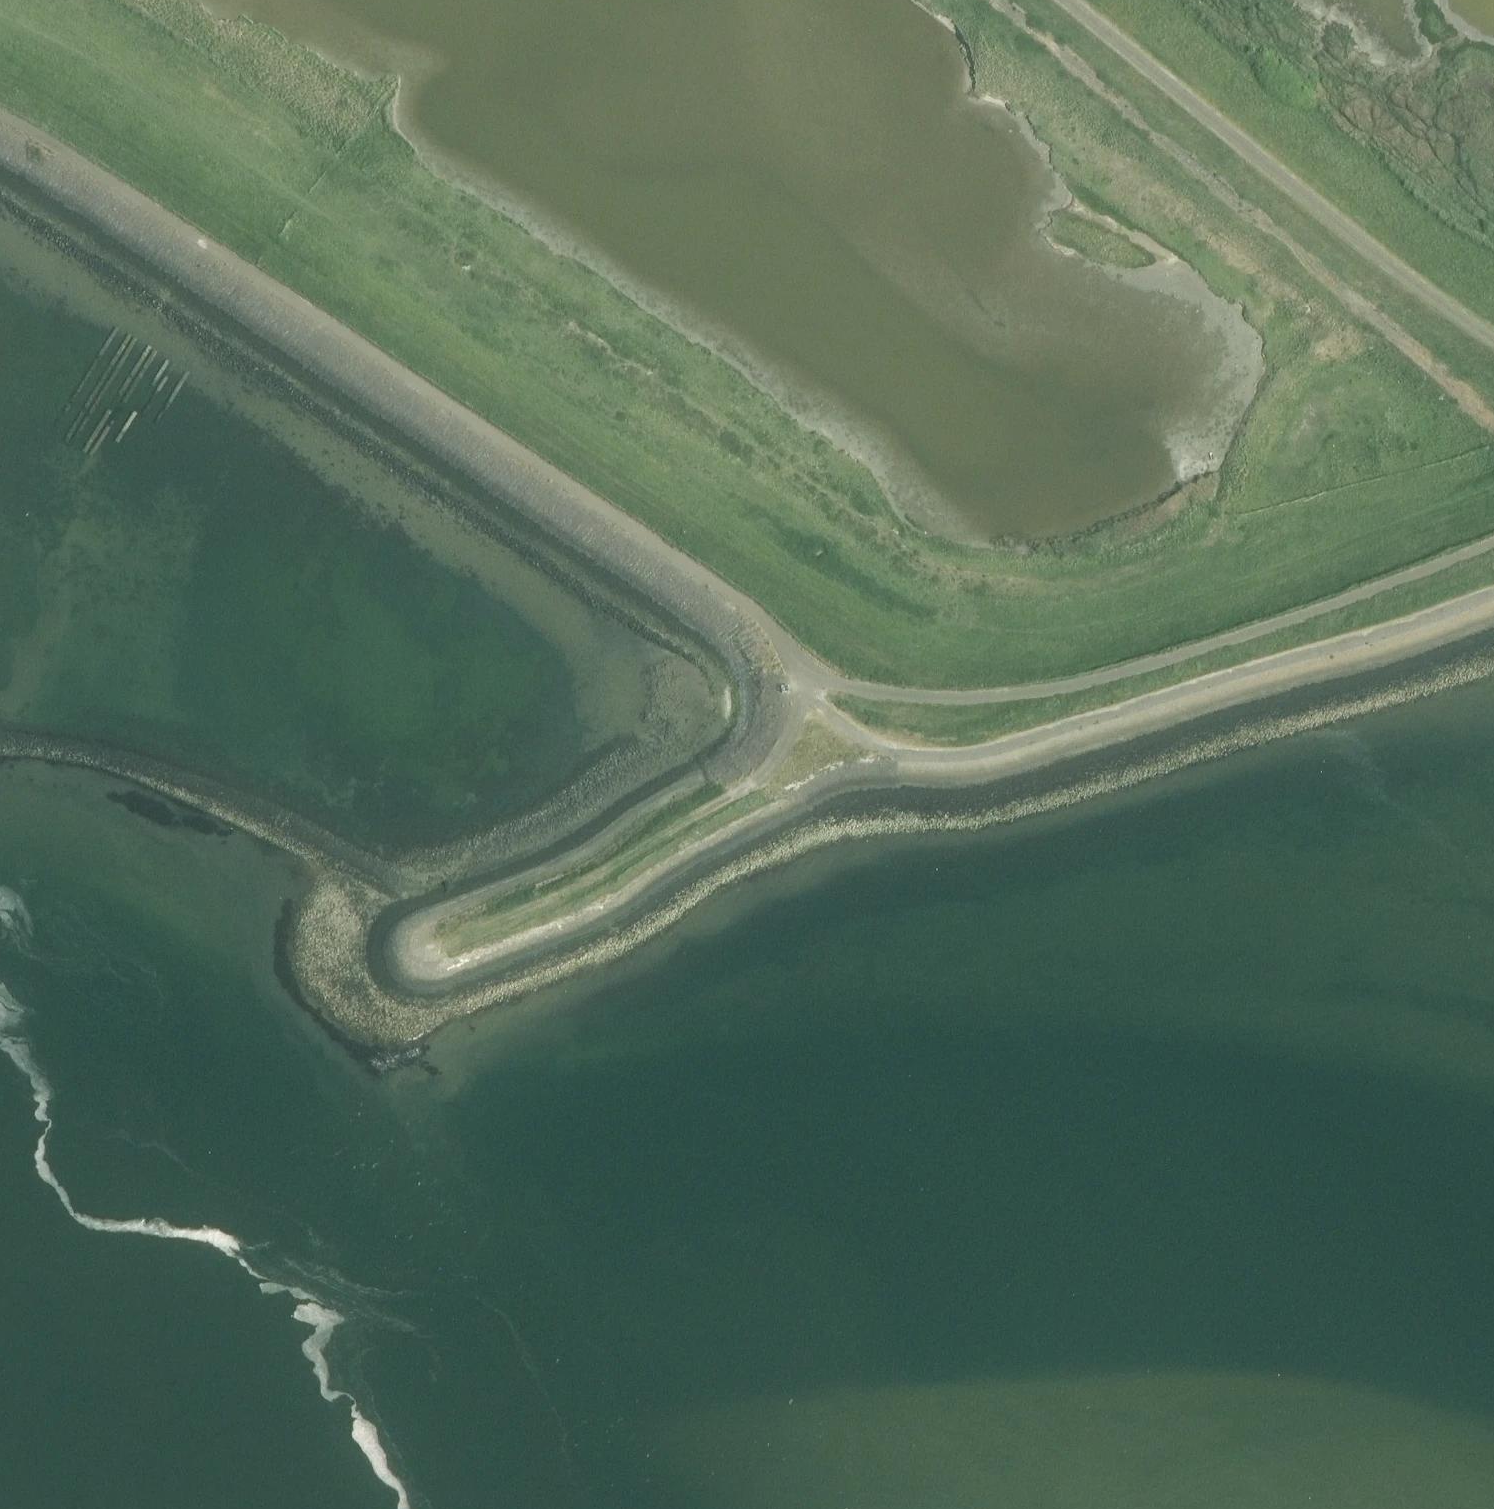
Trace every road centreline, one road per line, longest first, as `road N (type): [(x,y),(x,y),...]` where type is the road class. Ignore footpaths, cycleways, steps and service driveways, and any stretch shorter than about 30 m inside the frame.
road 1 (unclassified): [(1493,335),(1065,0)]
road 2 (track): [(445,941),(562,889),(750,784)]

